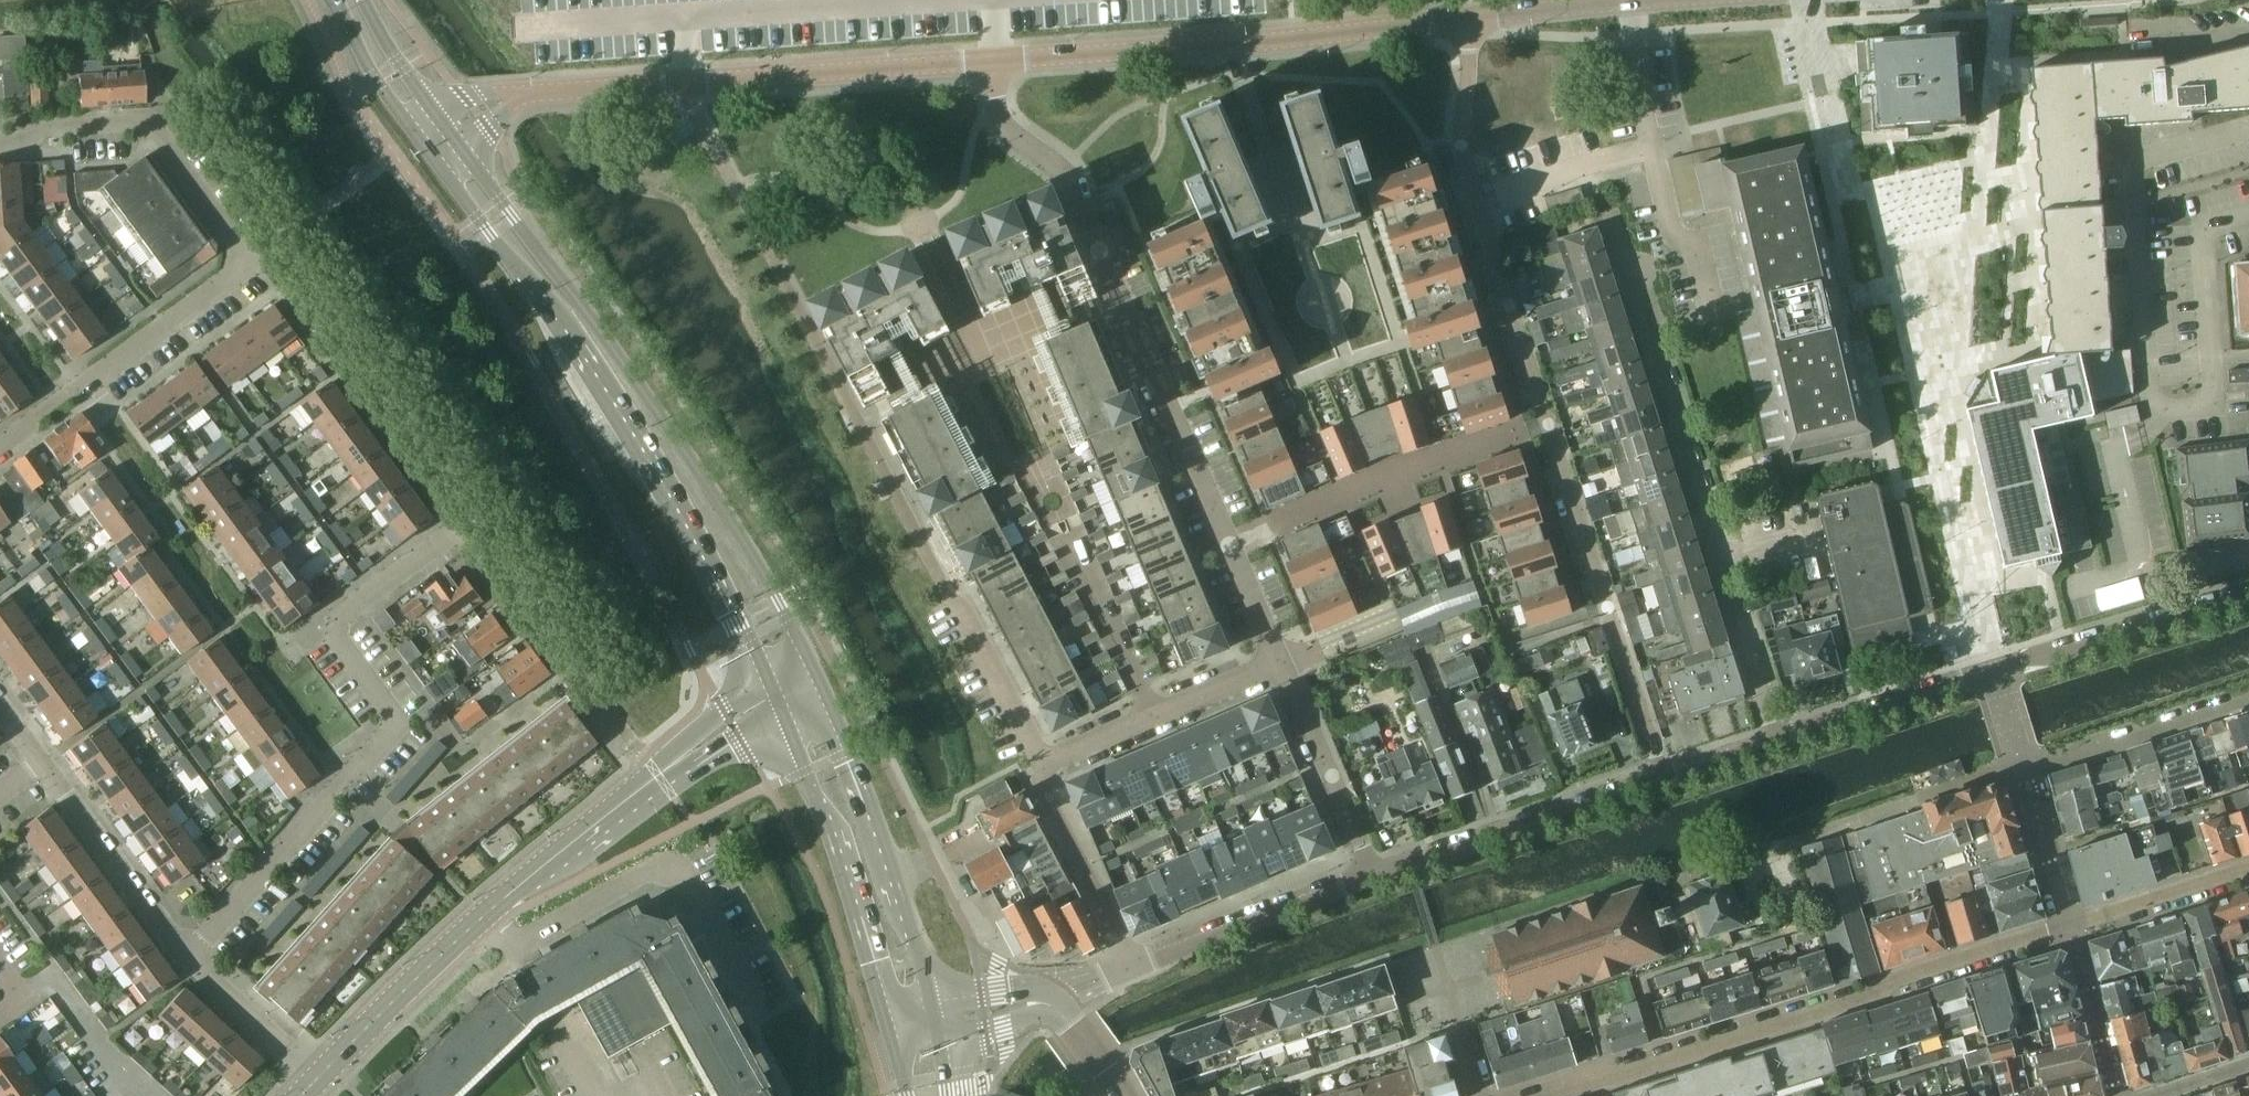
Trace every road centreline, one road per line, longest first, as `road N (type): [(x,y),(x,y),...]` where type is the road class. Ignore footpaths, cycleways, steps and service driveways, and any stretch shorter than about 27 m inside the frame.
road 1 (residential): [(1468,22),(1458,133),(1467,177),(1664,777)]
road 2 (residential): [(1557,1095),(2248,867)]
road 3 (residential): [(991,64),(998,111),(1075,197),(1280,662)]
road 4 (primary): [(816,680),(784,618),(456,141)]
road 5 (primary): [(425,148),(642,438),(771,686)]
road 6 (residential): [(188,958),(400,725),(326,629),(469,521)]
road 7 (residential): [(1775,743),(1608,216)]
road 8 (unclassified): [(991,64),(1468,22)]
road 9 (unclassified): [(532,97),(991,64)]
road 10 (tertiary): [(320,1079),(494,907),(659,775)]
road 11 (residential): [(2149,399),(2131,161),(2248,127)]
road 12 (residential): [(469,521),(285,264),(252,258)]
road 13 (primary): [(933,1000),(816,680)]
road 14 (primary): [(783,713),(885,1022)]
road 15 (residential): [(252,258),(145,123),(42,129),(0,145)]
road 16 (residential): [(0,449),(252,258)]
road 17 (residential): [(188,958),(0,705)]
road 18 (residential): [(1664,777),(1374,878)]
road 19 (residential): [(2149,399),(2179,410),(2209,396),(2201,229),(2248,216)]
road 20 (residential): [(2248,596),(1993,675)]
road 21 (residential): [(1374,878),(1135,968)]
road 22 (residential): [(1280,662),(1049,763)]
road 23 (residential): [(1280,662),(1374,878)]
road 24 (residential): [(2024,770),(2248,698)]
road 25 (residential): [(1802,841),(2024,770)]
road 26 (residential): [(1993,675),(1775,743)]
road 27 (residential): [(1135,968),(1050,805),(1049,763)]
road 28 (residential): [(945,590),(1049,763)]
road 29 (residential): [(578,672),(469,521)]
road 30 (unclassified): [(1468,22),(1650,0)]
road 31 (residential): [(320,1079),(188,958)]
road 32 (primary): [(337,0),(376,82),(425,148)]
road 33 (tertiary): [(771,686),(689,742),(659,775)]
road 34 (primary): [(442,120),(363,0)]
road 35 (tertiary): [(659,775),(698,763),(783,713)]

